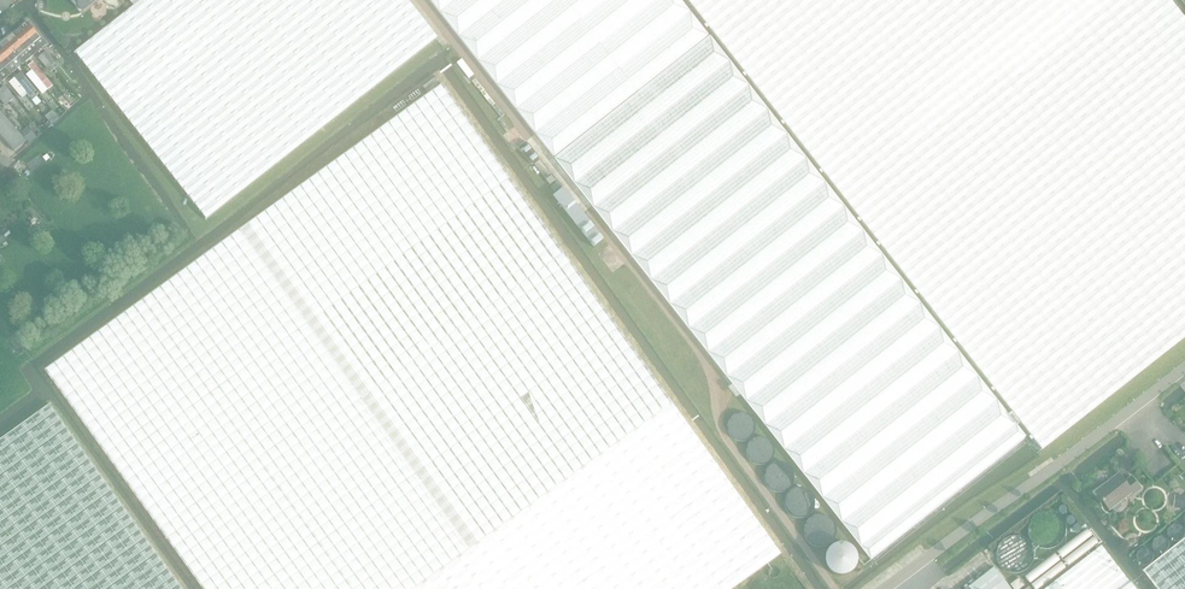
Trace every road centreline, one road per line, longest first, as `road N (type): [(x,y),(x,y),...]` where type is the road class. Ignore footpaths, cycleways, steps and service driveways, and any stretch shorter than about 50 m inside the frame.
road 1 (unclassified): [(1184,367),(886,588)]

